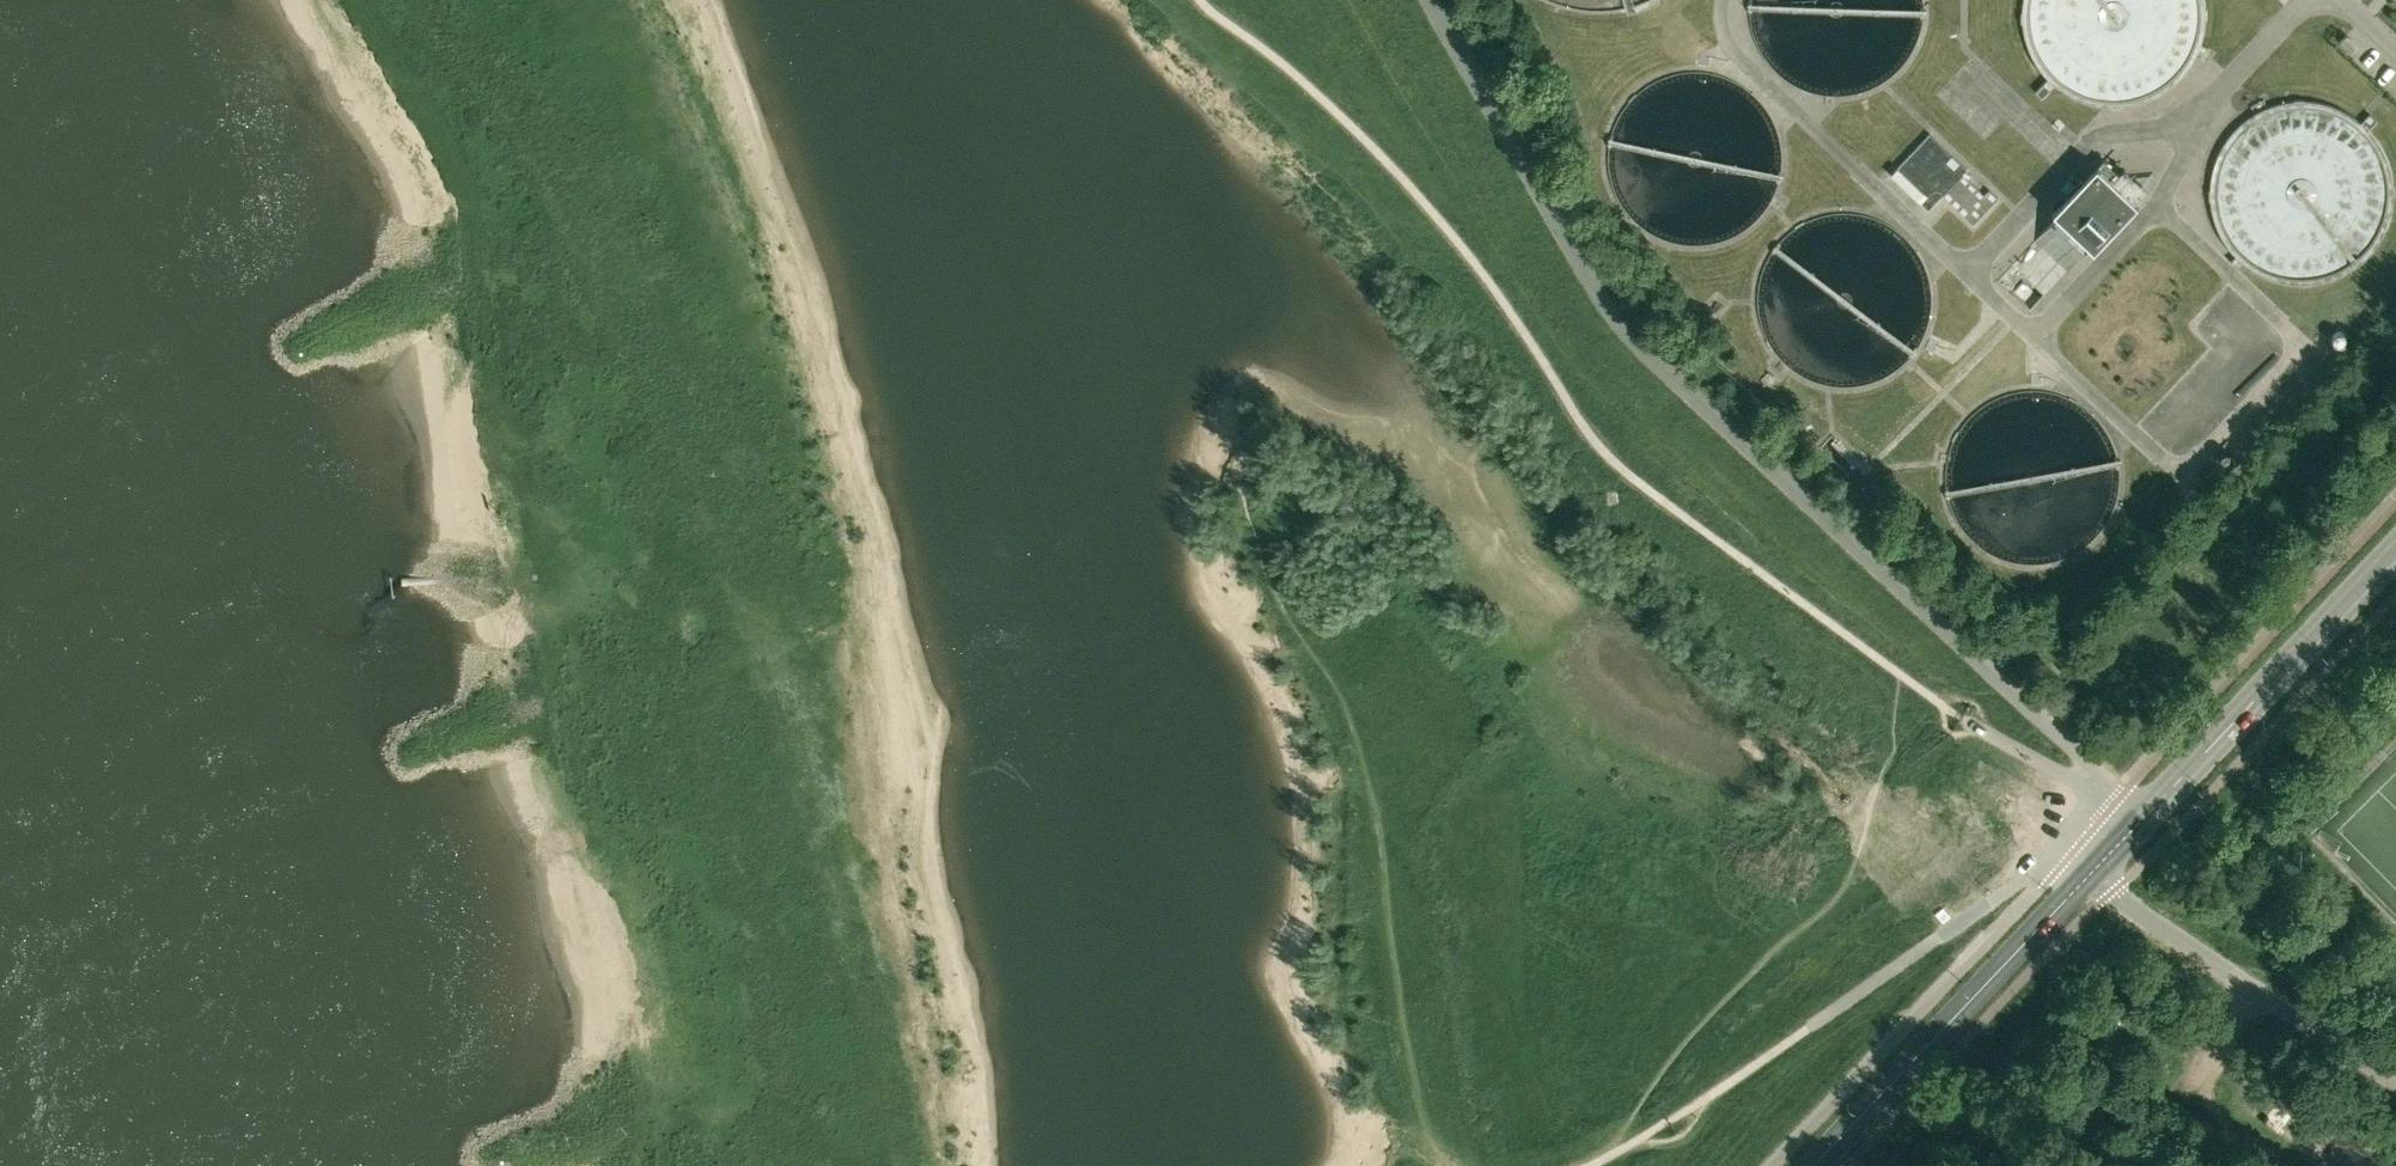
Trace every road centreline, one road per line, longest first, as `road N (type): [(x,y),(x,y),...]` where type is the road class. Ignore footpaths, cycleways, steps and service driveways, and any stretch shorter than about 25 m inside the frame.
road 1 (residential): [(2142,819),(1610,313),(1429,0)]
road 2 (tertiary): [(1812,1165),(2089,875)]
road 3 (unclassified): [(2395,1082),(2089,875)]
road 4 (tertiary): [(2142,819),(2395,551)]

